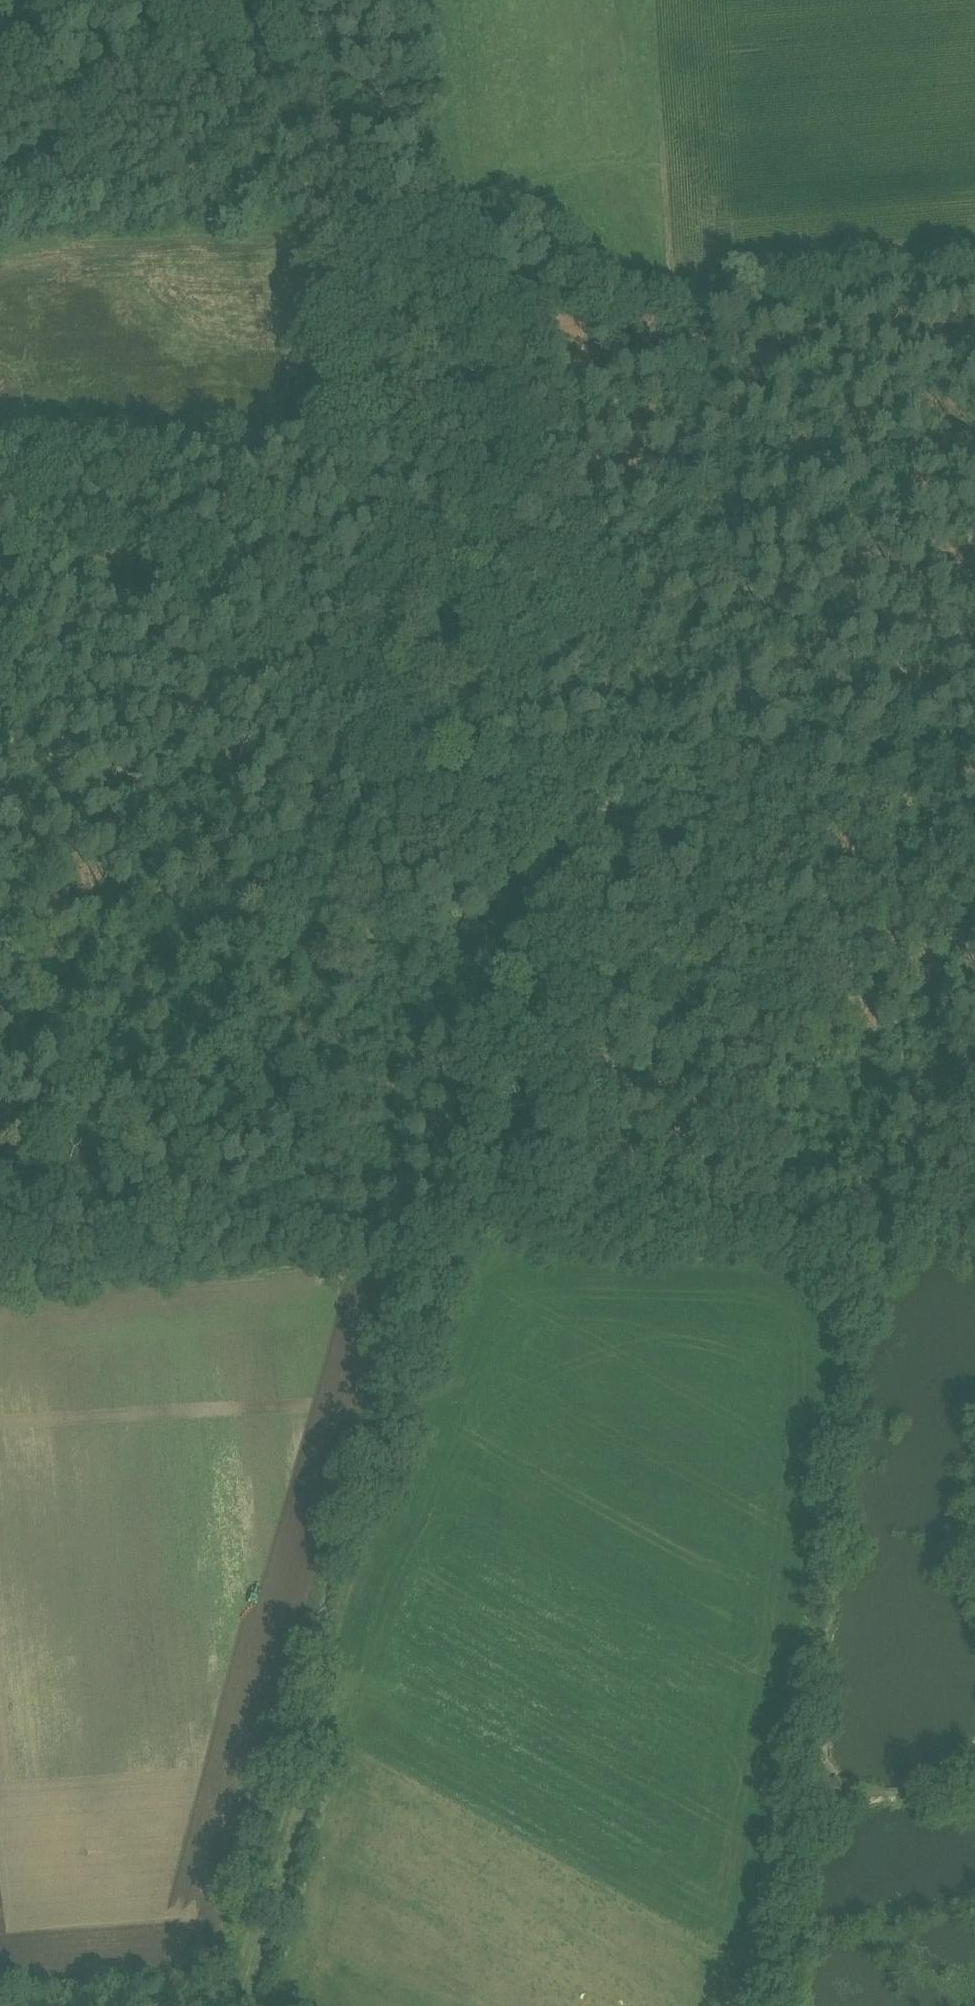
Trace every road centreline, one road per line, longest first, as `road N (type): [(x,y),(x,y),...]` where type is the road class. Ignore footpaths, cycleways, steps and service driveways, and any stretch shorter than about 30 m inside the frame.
road 1 (track): [(208,2005),(219,2005),(236,1983),(321,1719)]

